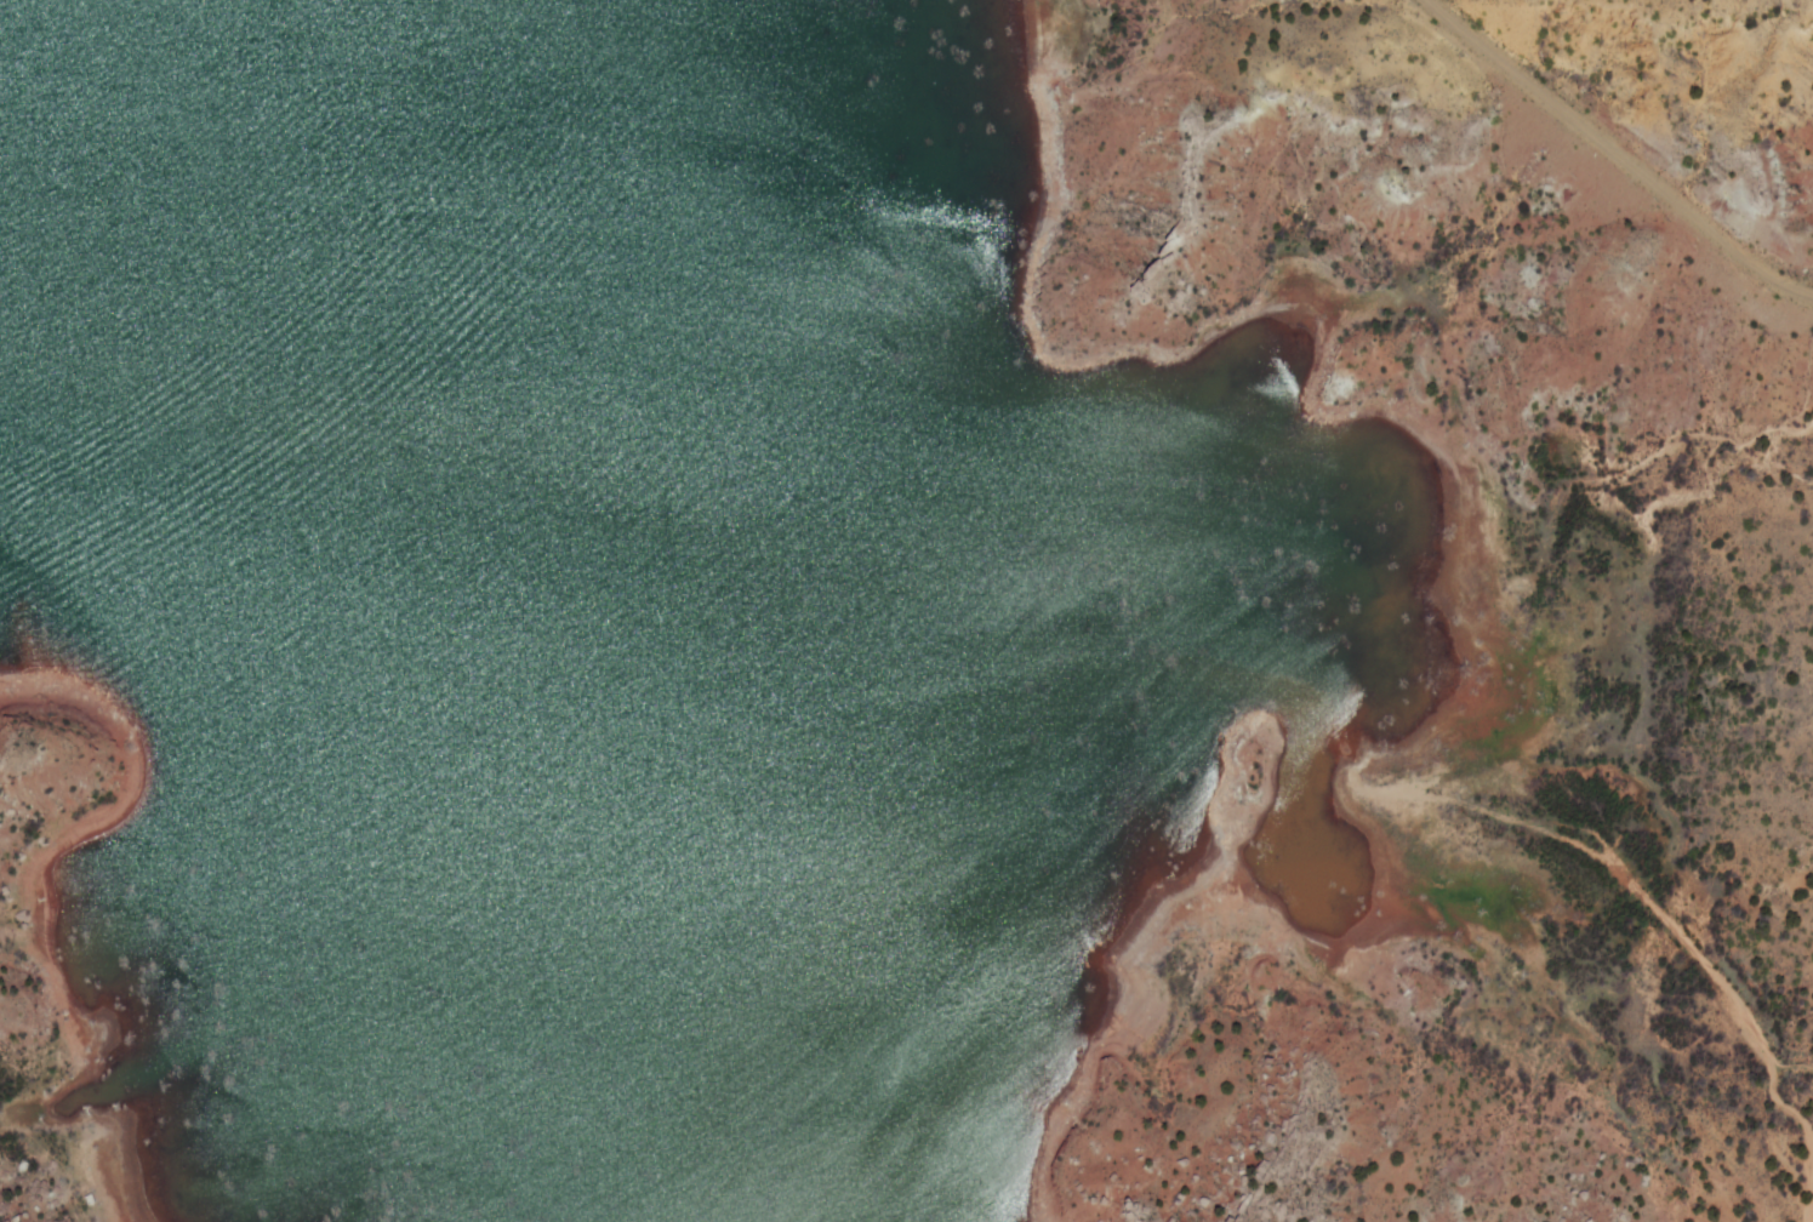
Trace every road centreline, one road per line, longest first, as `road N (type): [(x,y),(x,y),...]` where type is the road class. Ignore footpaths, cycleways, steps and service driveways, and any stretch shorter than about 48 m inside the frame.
road 1 (residential): [(1812,298),(1764,276),(1428,0)]

